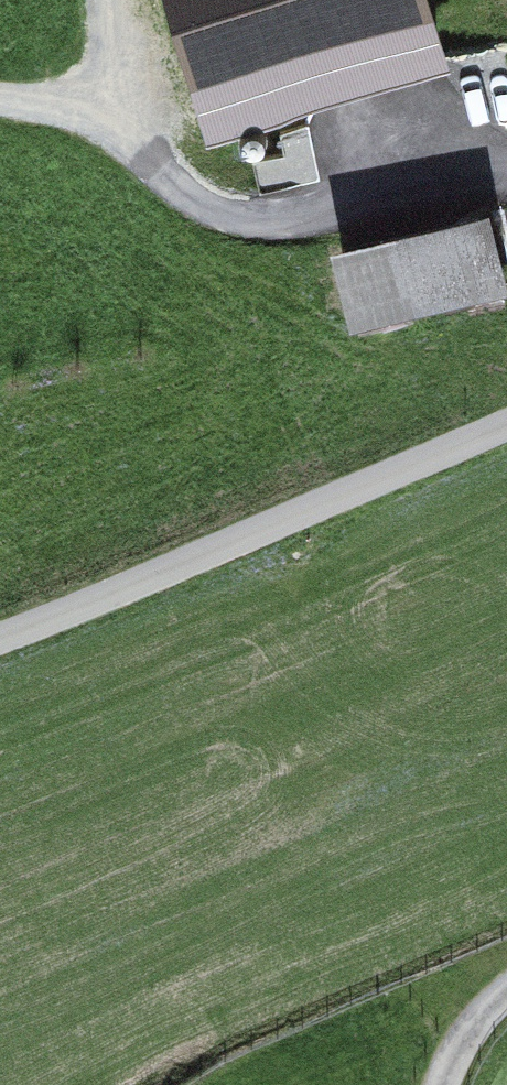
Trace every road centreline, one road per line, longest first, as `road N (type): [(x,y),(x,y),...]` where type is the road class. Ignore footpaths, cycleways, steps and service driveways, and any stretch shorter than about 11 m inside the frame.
road 1 (residential): [(0,636),(506,423)]
road 2 (track): [(0,99),(61,110),(204,210),(302,224),(506,189)]
road 3 (track): [(440,1084),(506,984)]

